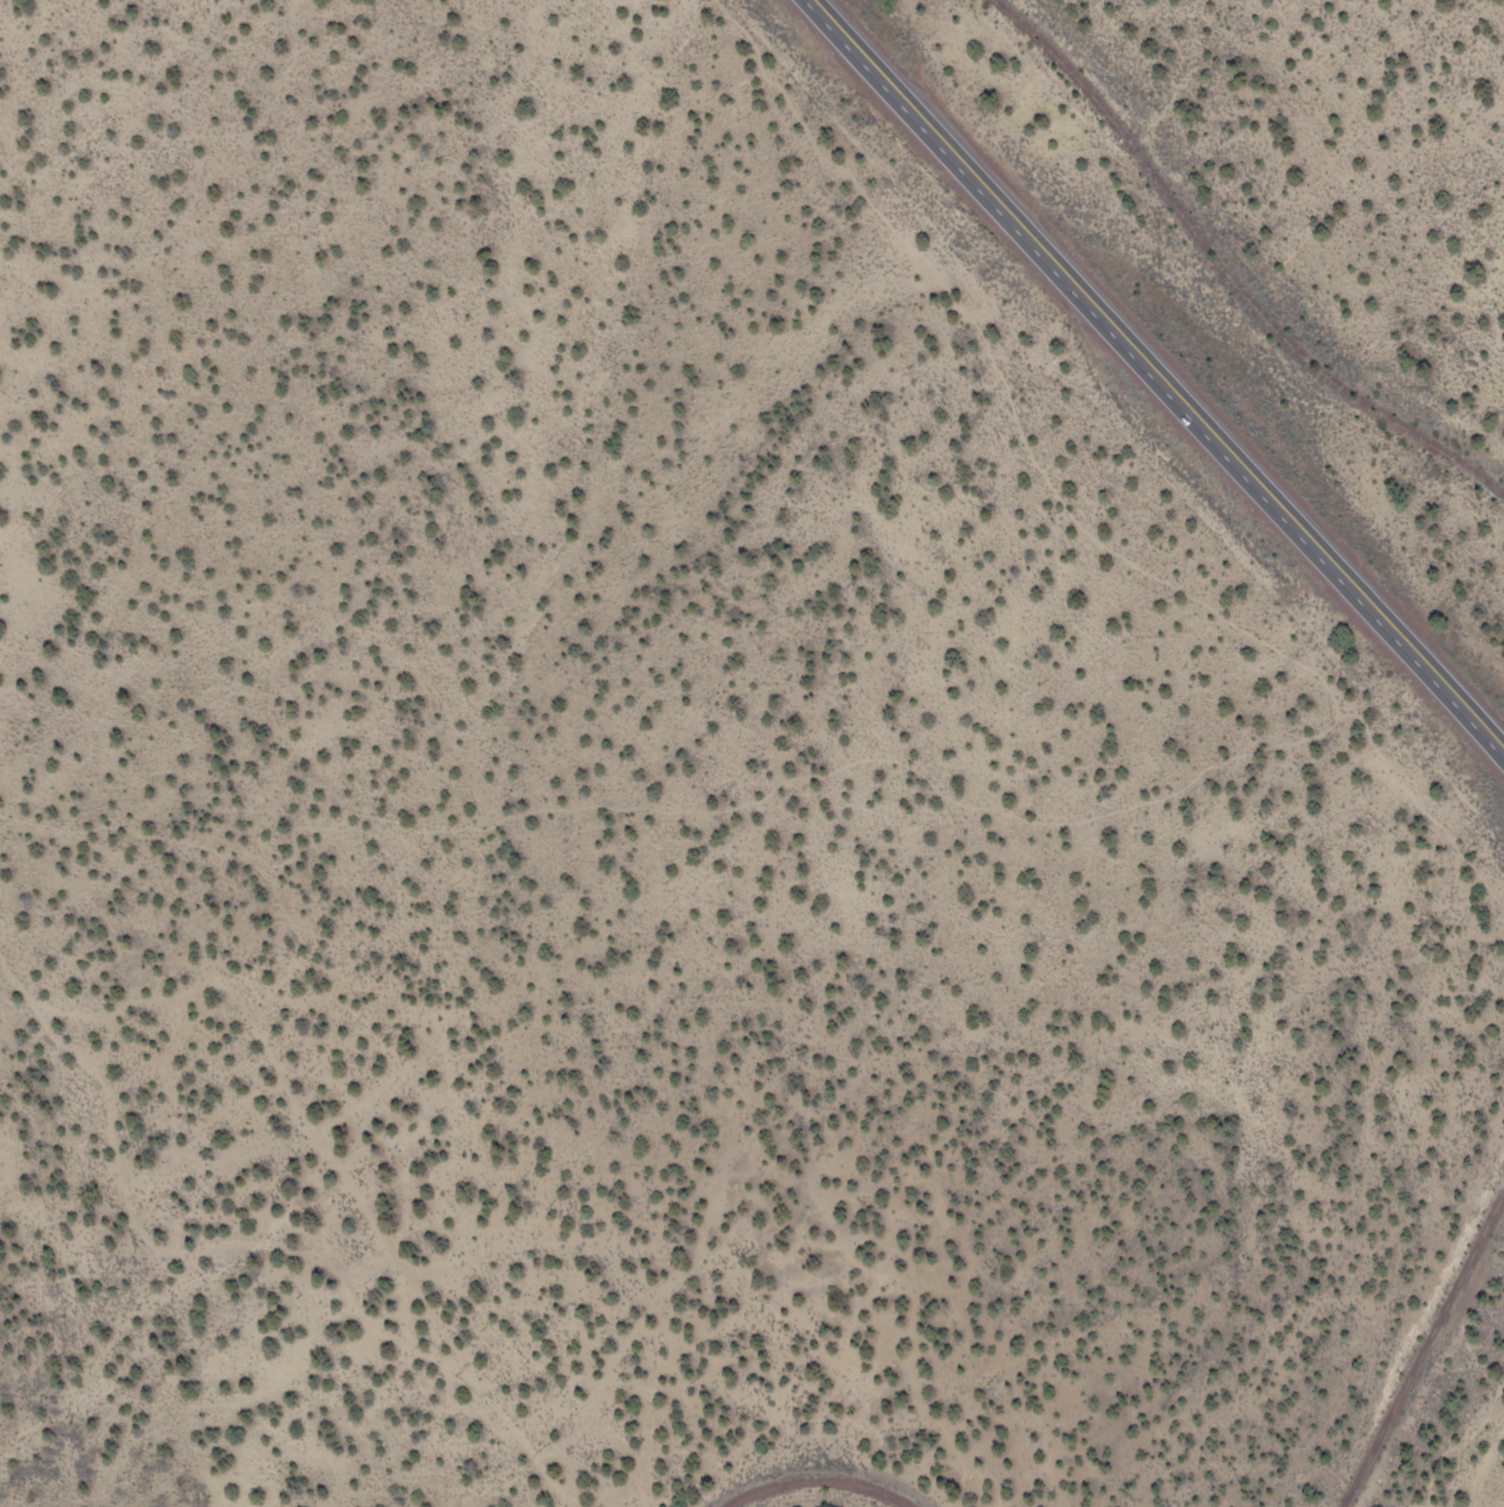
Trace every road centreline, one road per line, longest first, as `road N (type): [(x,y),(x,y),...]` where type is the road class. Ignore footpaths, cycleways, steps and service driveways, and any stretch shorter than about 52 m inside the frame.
road 1 (trunk): [(1503,748),(816,0)]
road 2 (track): [(0,972),(86,1070),(145,1218),(293,1224),(399,1366),(464,1390),(575,1506)]
road 3 (residential): [(1345,1506),(1503,1200)]
road 4 (residential): [(735,1506),(787,1487),(823,1486),(858,1486),(903,1506)]

